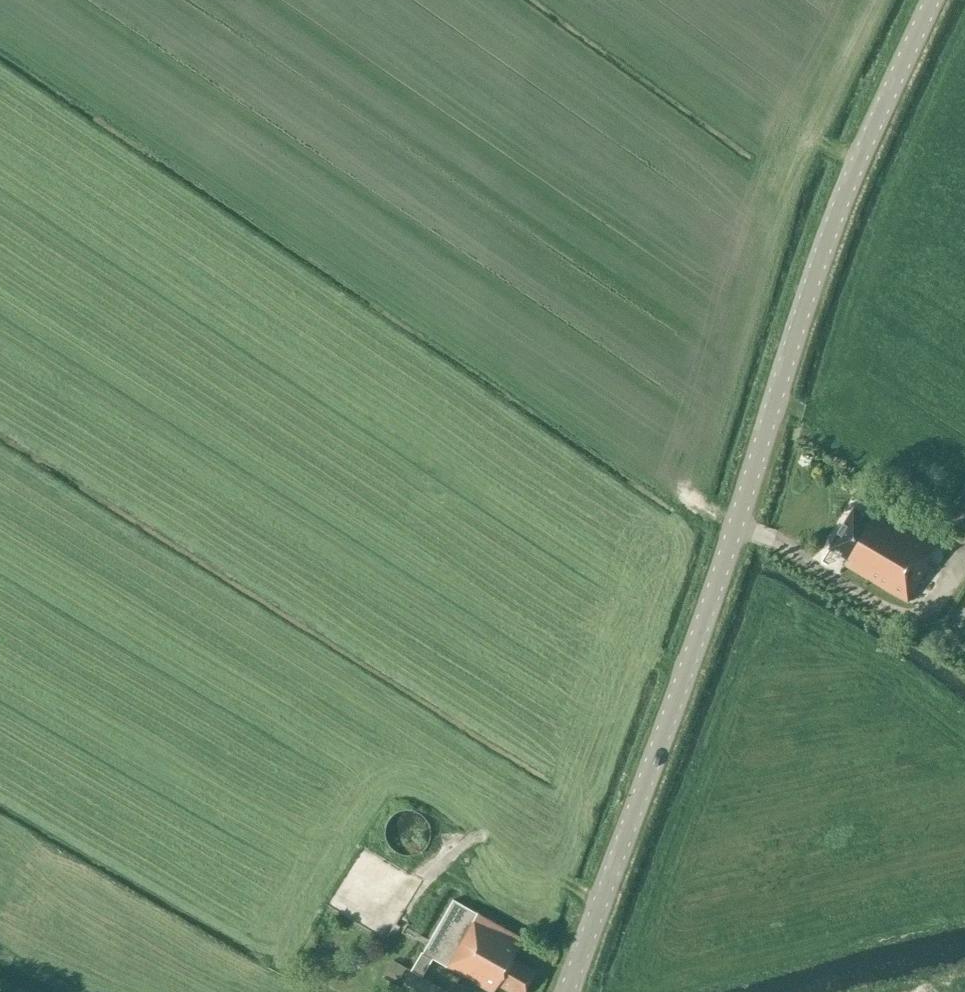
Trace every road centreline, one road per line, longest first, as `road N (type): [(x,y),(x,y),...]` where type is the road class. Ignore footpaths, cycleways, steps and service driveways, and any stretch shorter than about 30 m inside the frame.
road 1 (tertiary): [(566,991),(751,489),(848,184),(930,0)]

